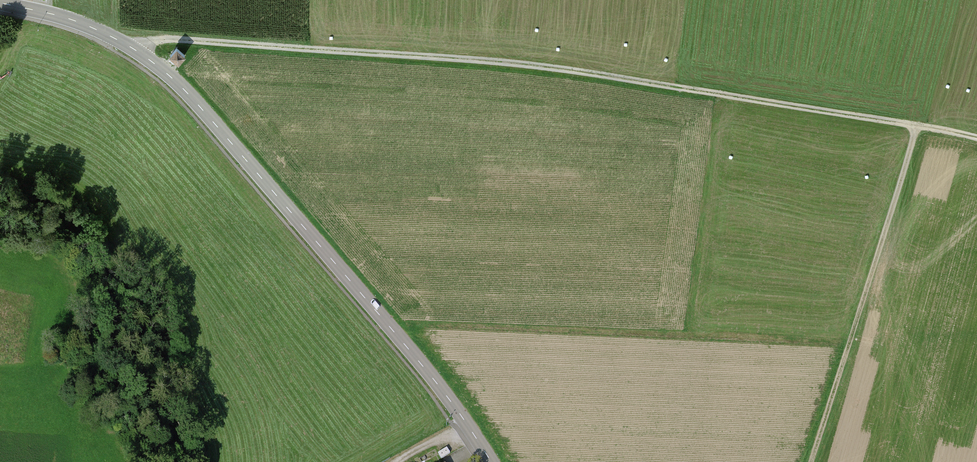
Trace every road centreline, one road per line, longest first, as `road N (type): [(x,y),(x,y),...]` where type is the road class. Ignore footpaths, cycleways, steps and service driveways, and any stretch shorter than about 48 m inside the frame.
road 1 (track): [(976,138),(557,68),(168,39),(126,44)]
road 2 (tertiary): [(492,461),(424,364),(173,79),(106,34),(0,3)]
road 3 (track): [(917,125),(811,461)]

